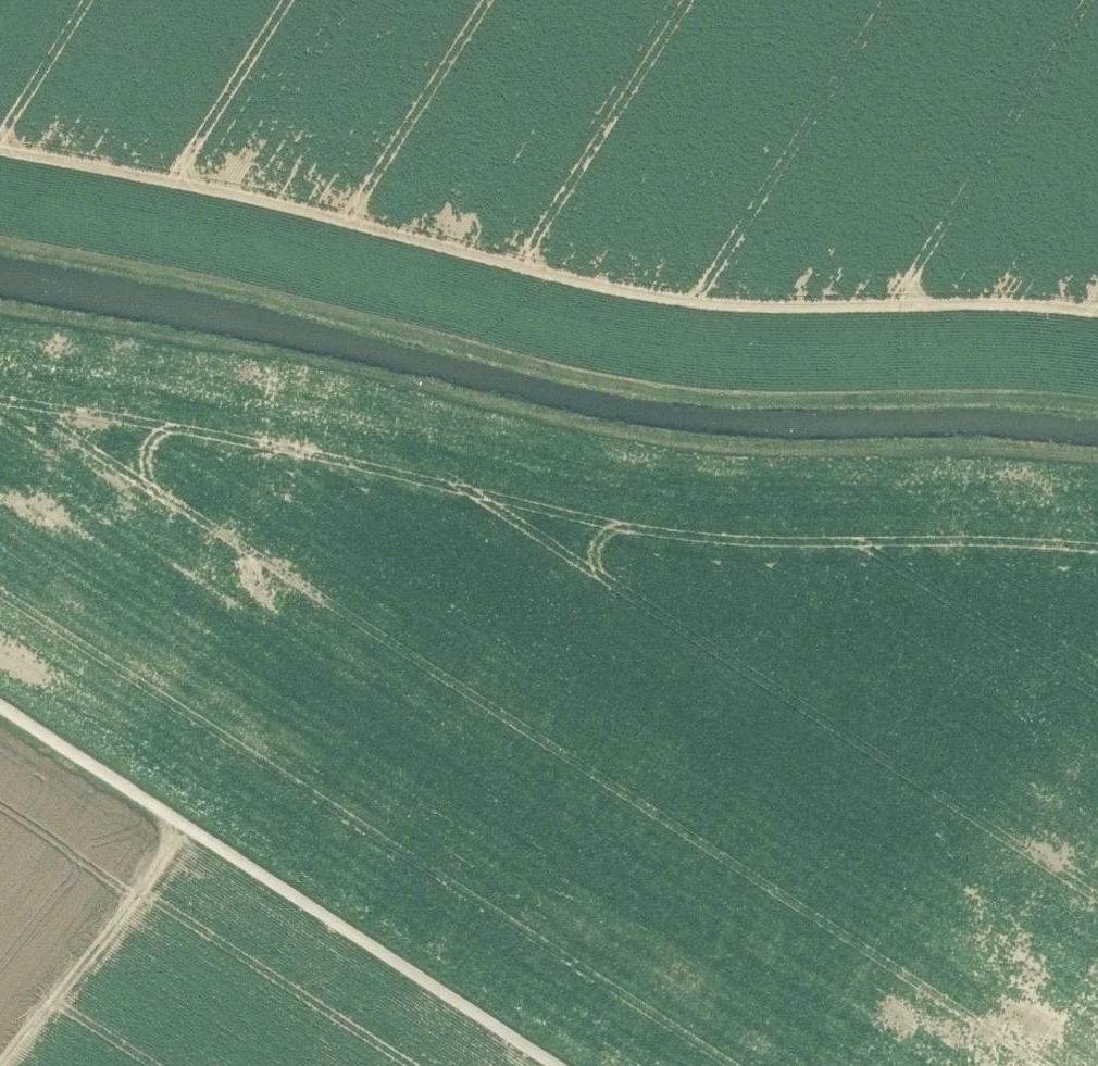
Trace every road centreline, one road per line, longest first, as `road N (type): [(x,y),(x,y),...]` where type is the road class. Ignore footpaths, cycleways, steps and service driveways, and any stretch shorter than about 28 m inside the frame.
road 1 (unclassified): [(559,1065),(0,705)]

